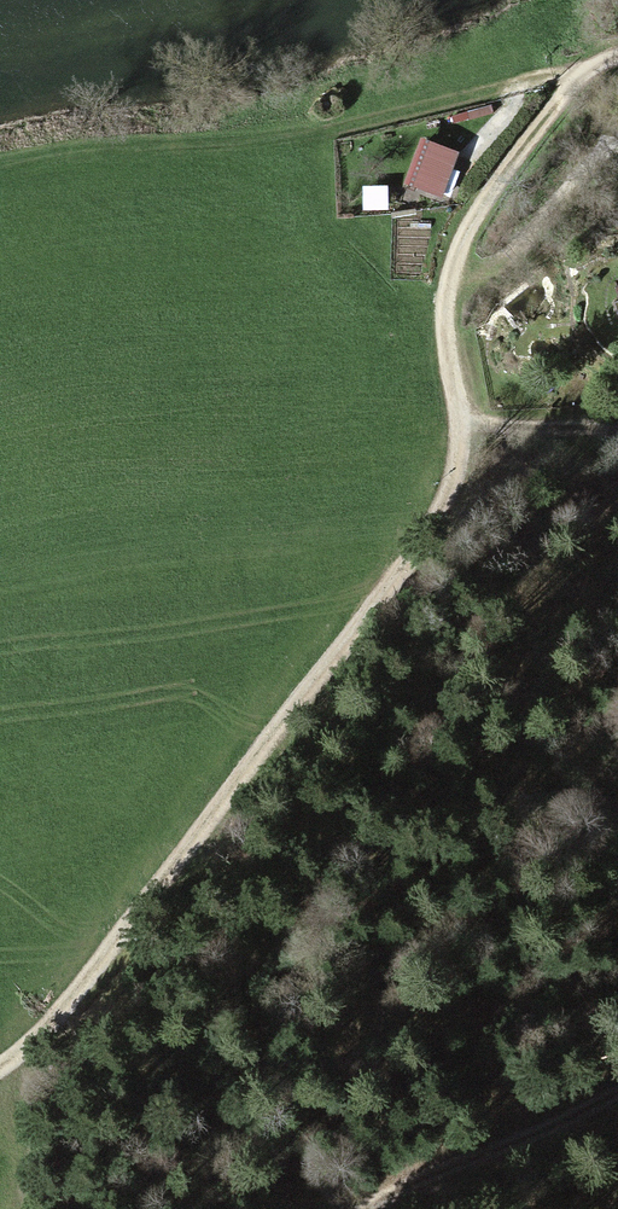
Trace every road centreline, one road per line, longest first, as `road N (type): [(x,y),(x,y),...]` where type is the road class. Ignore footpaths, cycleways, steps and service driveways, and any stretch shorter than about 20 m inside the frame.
road 1 (track): [(584,67),(490,188),(456,254),(446,297),(457,441),(429,520),(260,760),(79,988),(0,1063)]
road 2 (track): [(584,67),(285,131),(0,154)]
road 3 (track): [(362,1208),(617,1090)]
road 4 (track): [(456,425),(617,423)]

